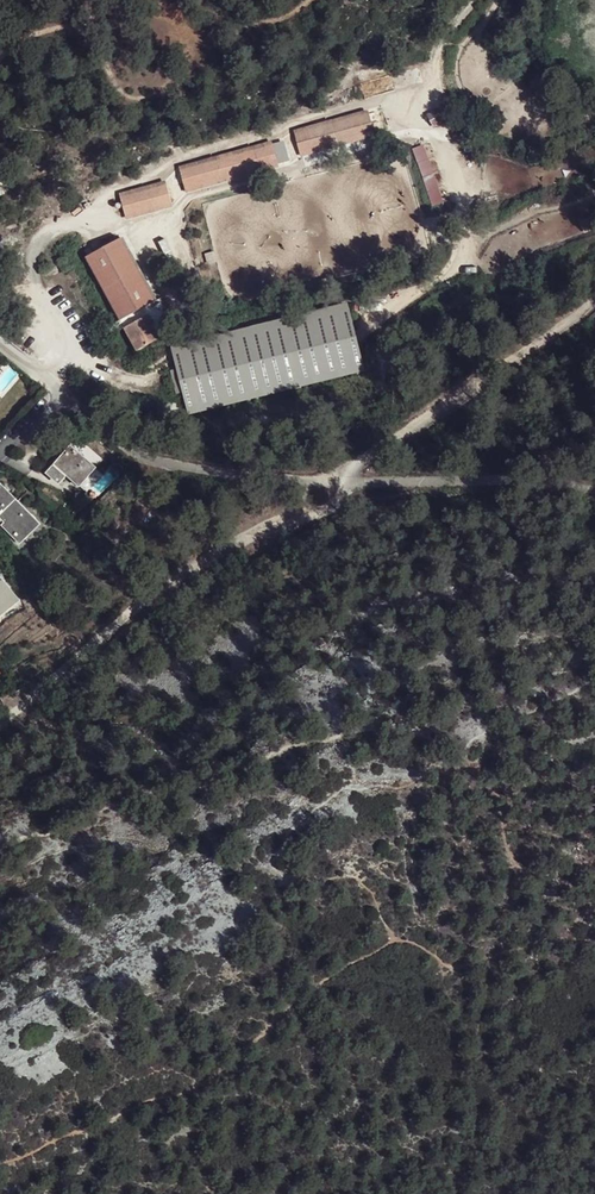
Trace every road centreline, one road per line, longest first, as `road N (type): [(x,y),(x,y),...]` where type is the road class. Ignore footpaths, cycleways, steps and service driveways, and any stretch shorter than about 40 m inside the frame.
road 1 (track): [(0,723),(171,578),(312,512),(337,497),(348,479),(532,481),(594,492)]
road 2 (track): [(416,112),(364,102),(183,157),(118,188),(36,254),(52,341),(29,368)]
road 3 (residential): [(0,451),(62,405),(52,386),(0,343)]

